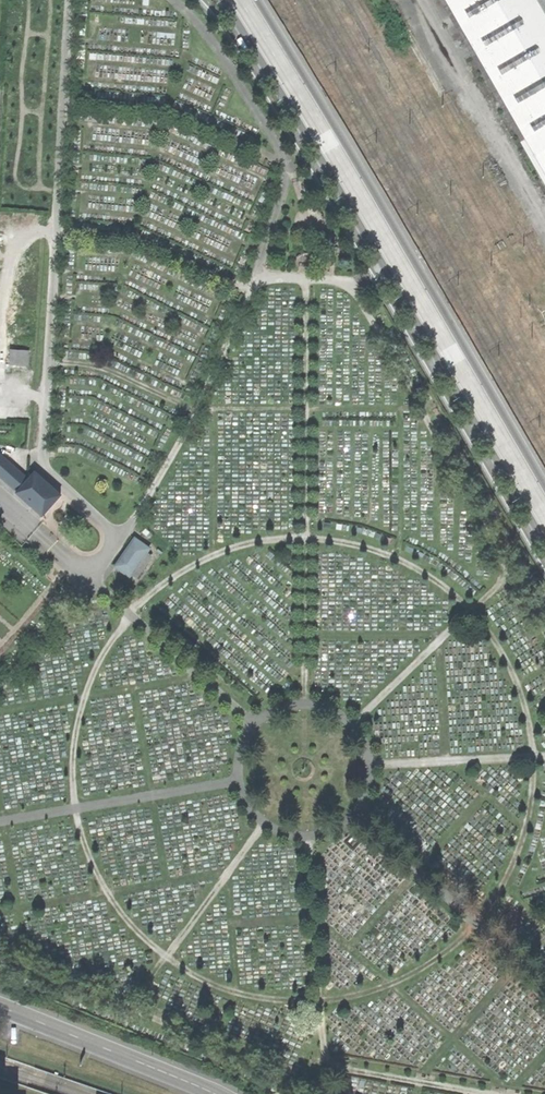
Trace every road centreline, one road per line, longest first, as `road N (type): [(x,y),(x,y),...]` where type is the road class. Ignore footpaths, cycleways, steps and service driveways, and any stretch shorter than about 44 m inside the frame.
road 1 (secondary): [(222,0),(544,544)]
road 2 (secondary): [(544,488),(257,0)]
road 3 (tertiary): [(216,1093),(0,1006)]

